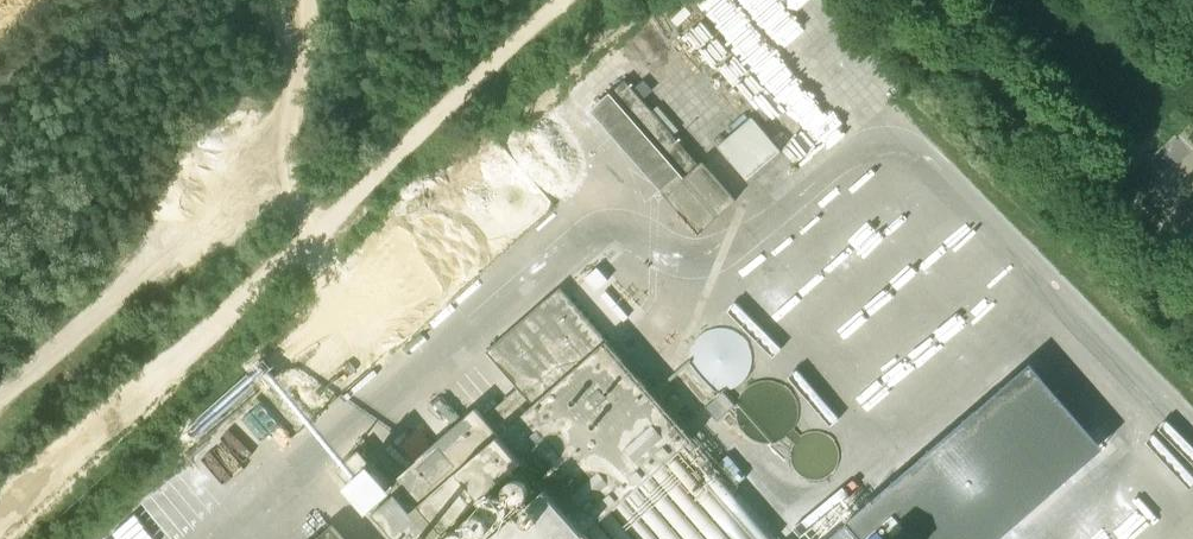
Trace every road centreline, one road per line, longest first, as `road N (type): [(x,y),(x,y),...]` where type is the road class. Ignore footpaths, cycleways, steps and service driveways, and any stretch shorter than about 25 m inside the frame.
road 1 (track): [(0,504),(567,0)]
road 2 (track): [(301,0),(288,151),(303,211),(315,222)]

